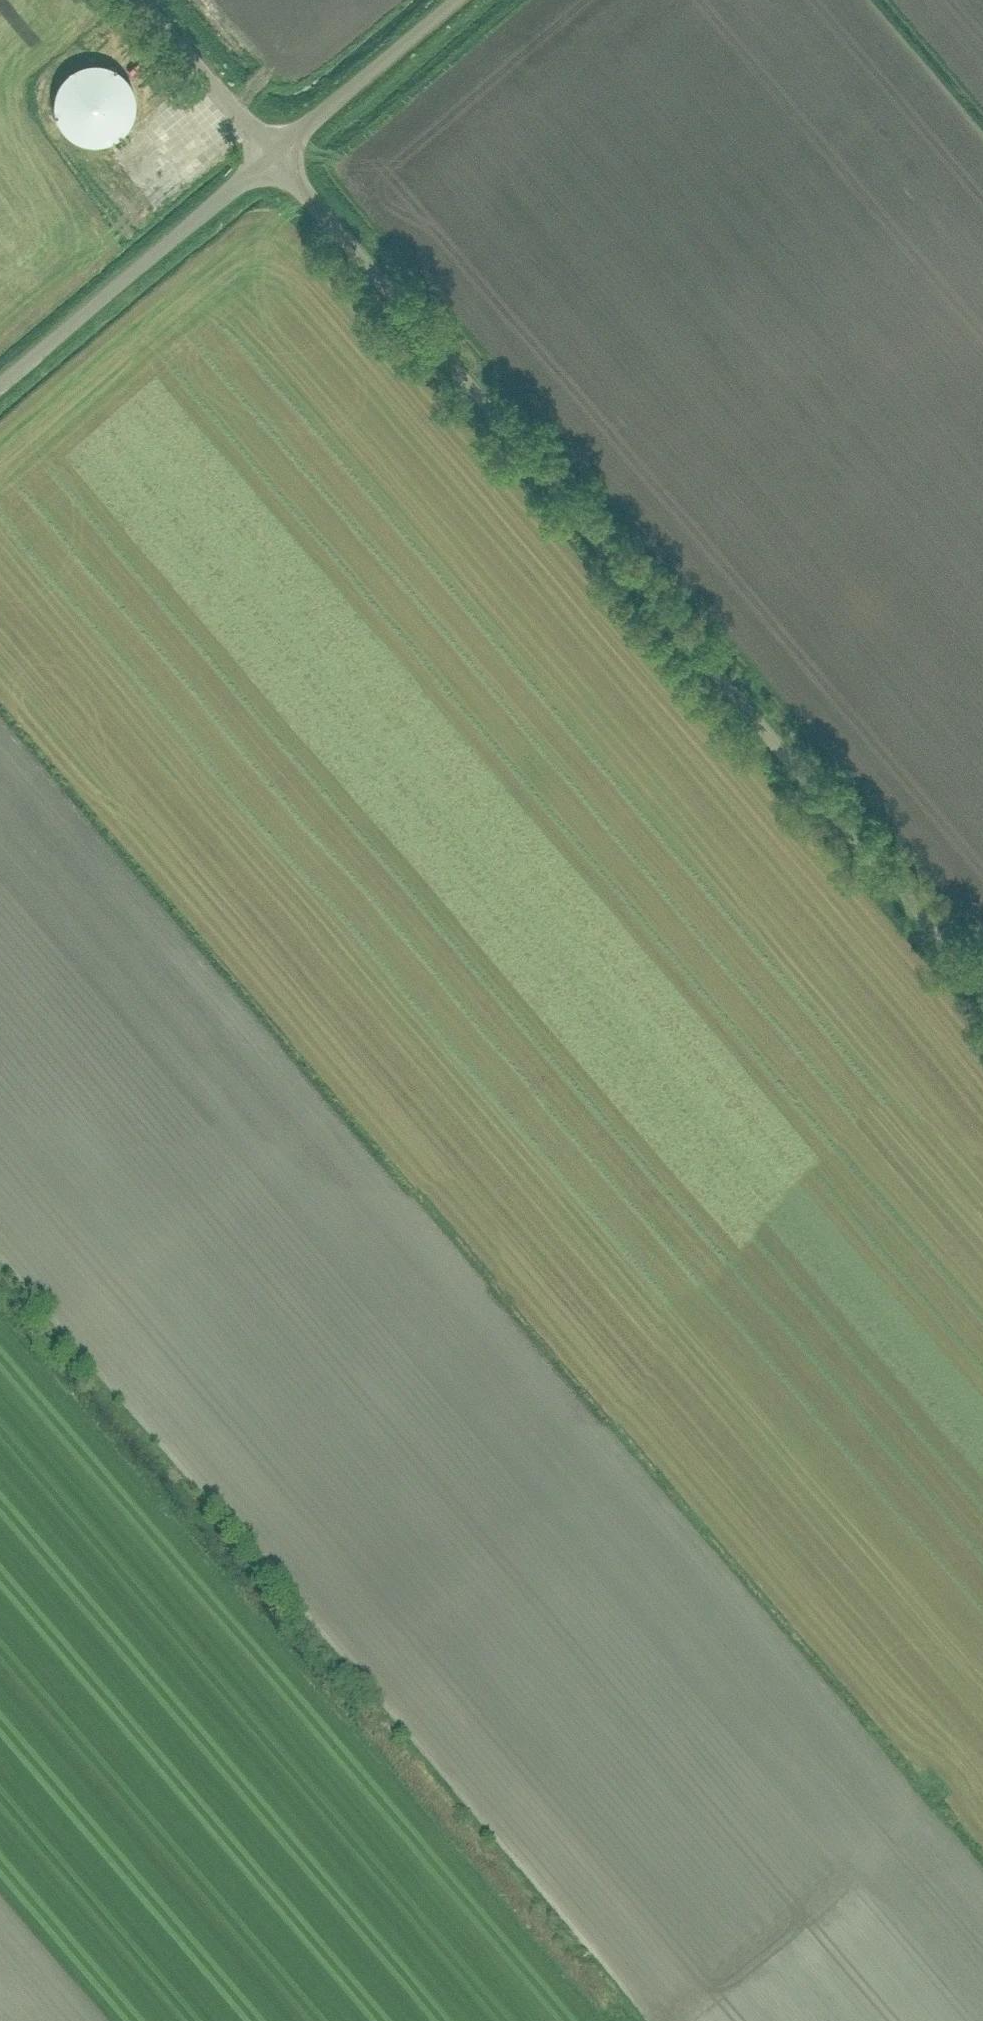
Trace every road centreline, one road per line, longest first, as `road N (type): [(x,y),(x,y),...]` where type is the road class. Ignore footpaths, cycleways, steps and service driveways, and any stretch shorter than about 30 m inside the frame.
road 1 (unclassified): [(982,986),(273,154)]
road 2 (unclassified): [(0,382),(273,154)]
road 3 (unclassified): [(273,154),(454,0)]
road 4 (unclassified): [(273,154),(143,0)]

